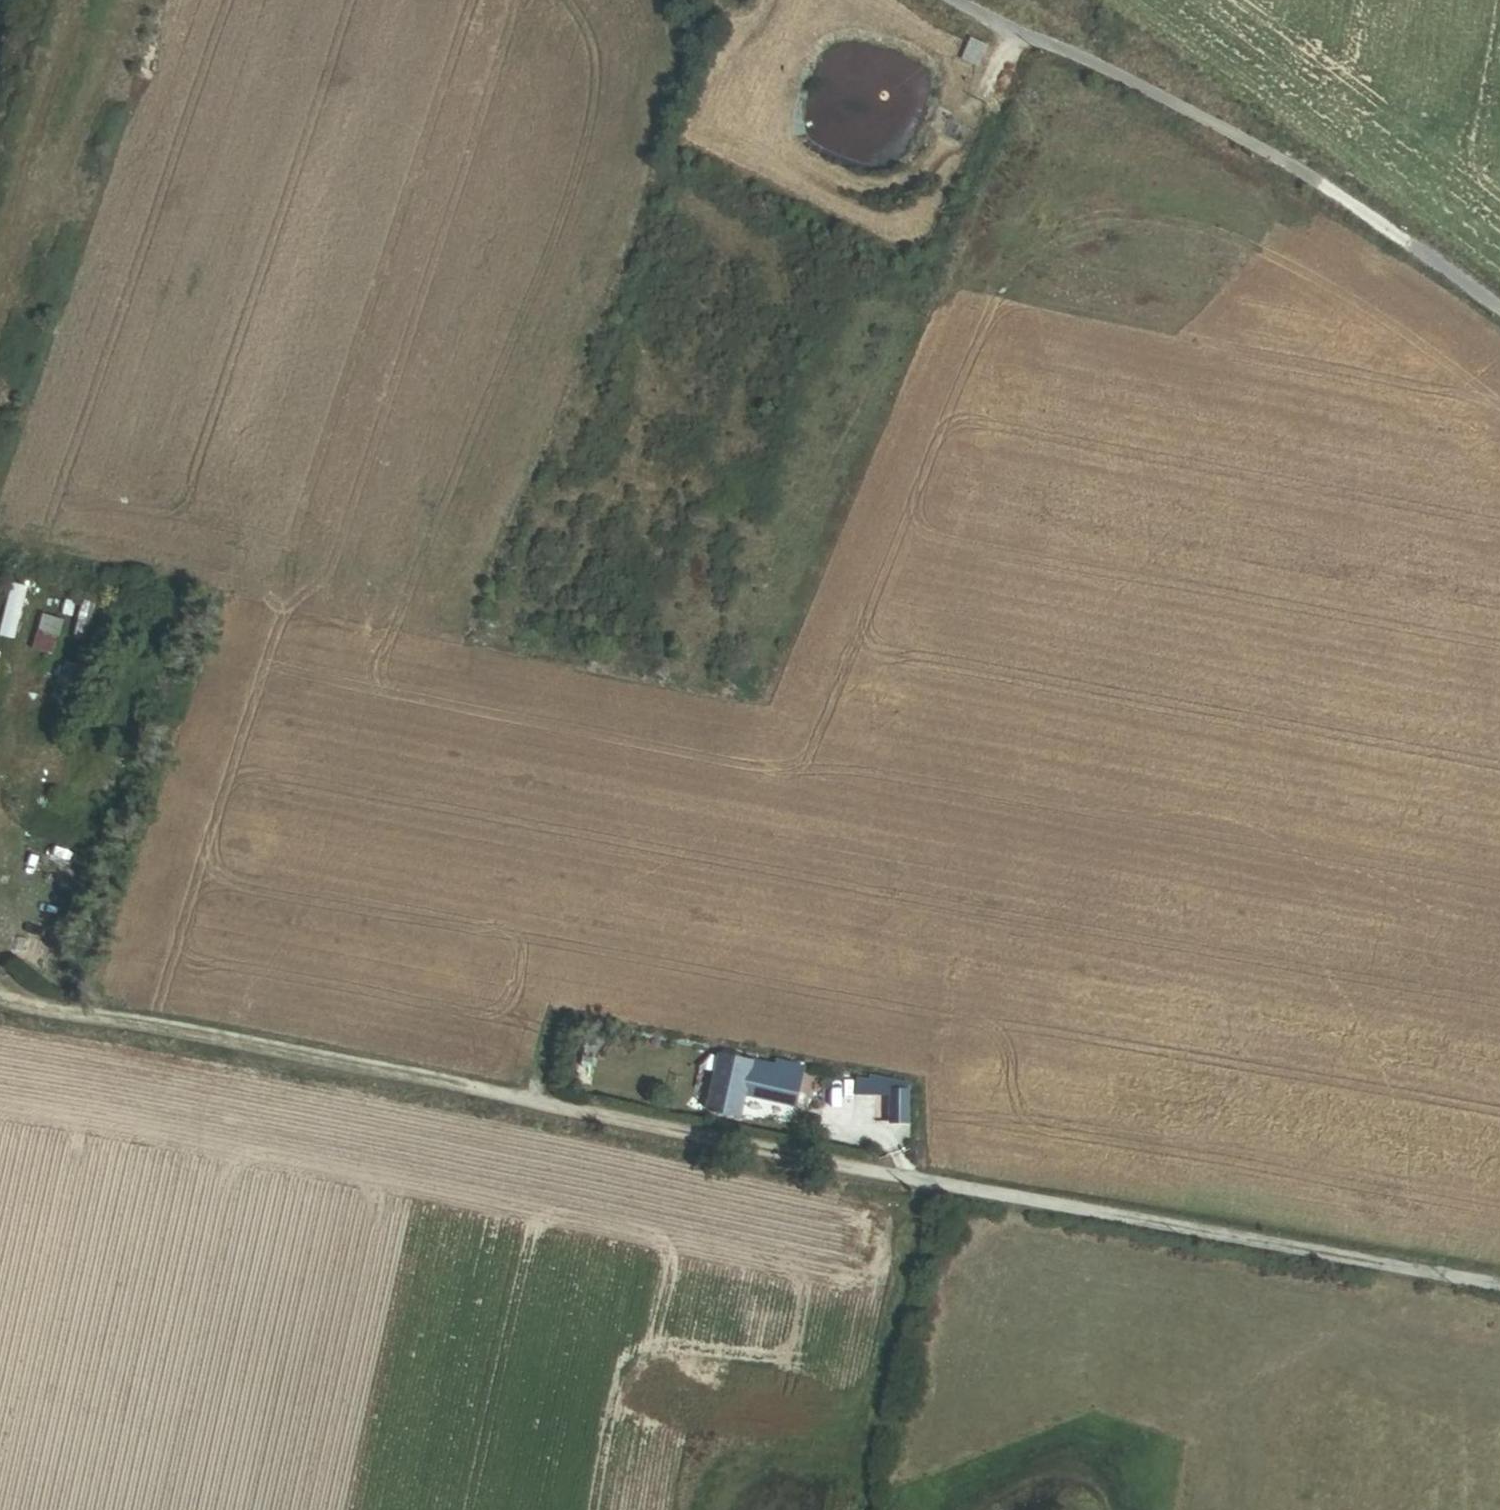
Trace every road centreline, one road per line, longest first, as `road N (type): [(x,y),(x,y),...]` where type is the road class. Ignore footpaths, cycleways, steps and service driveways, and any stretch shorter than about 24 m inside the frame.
road 1 (unclassified): [(1499,1288),(960,1192),(0,996)]
road 2 (unclassified): [(1499,329),(1365,223),(1164,103),(942,0)]
road 3 (track): [(1009,34),(935,164)]

